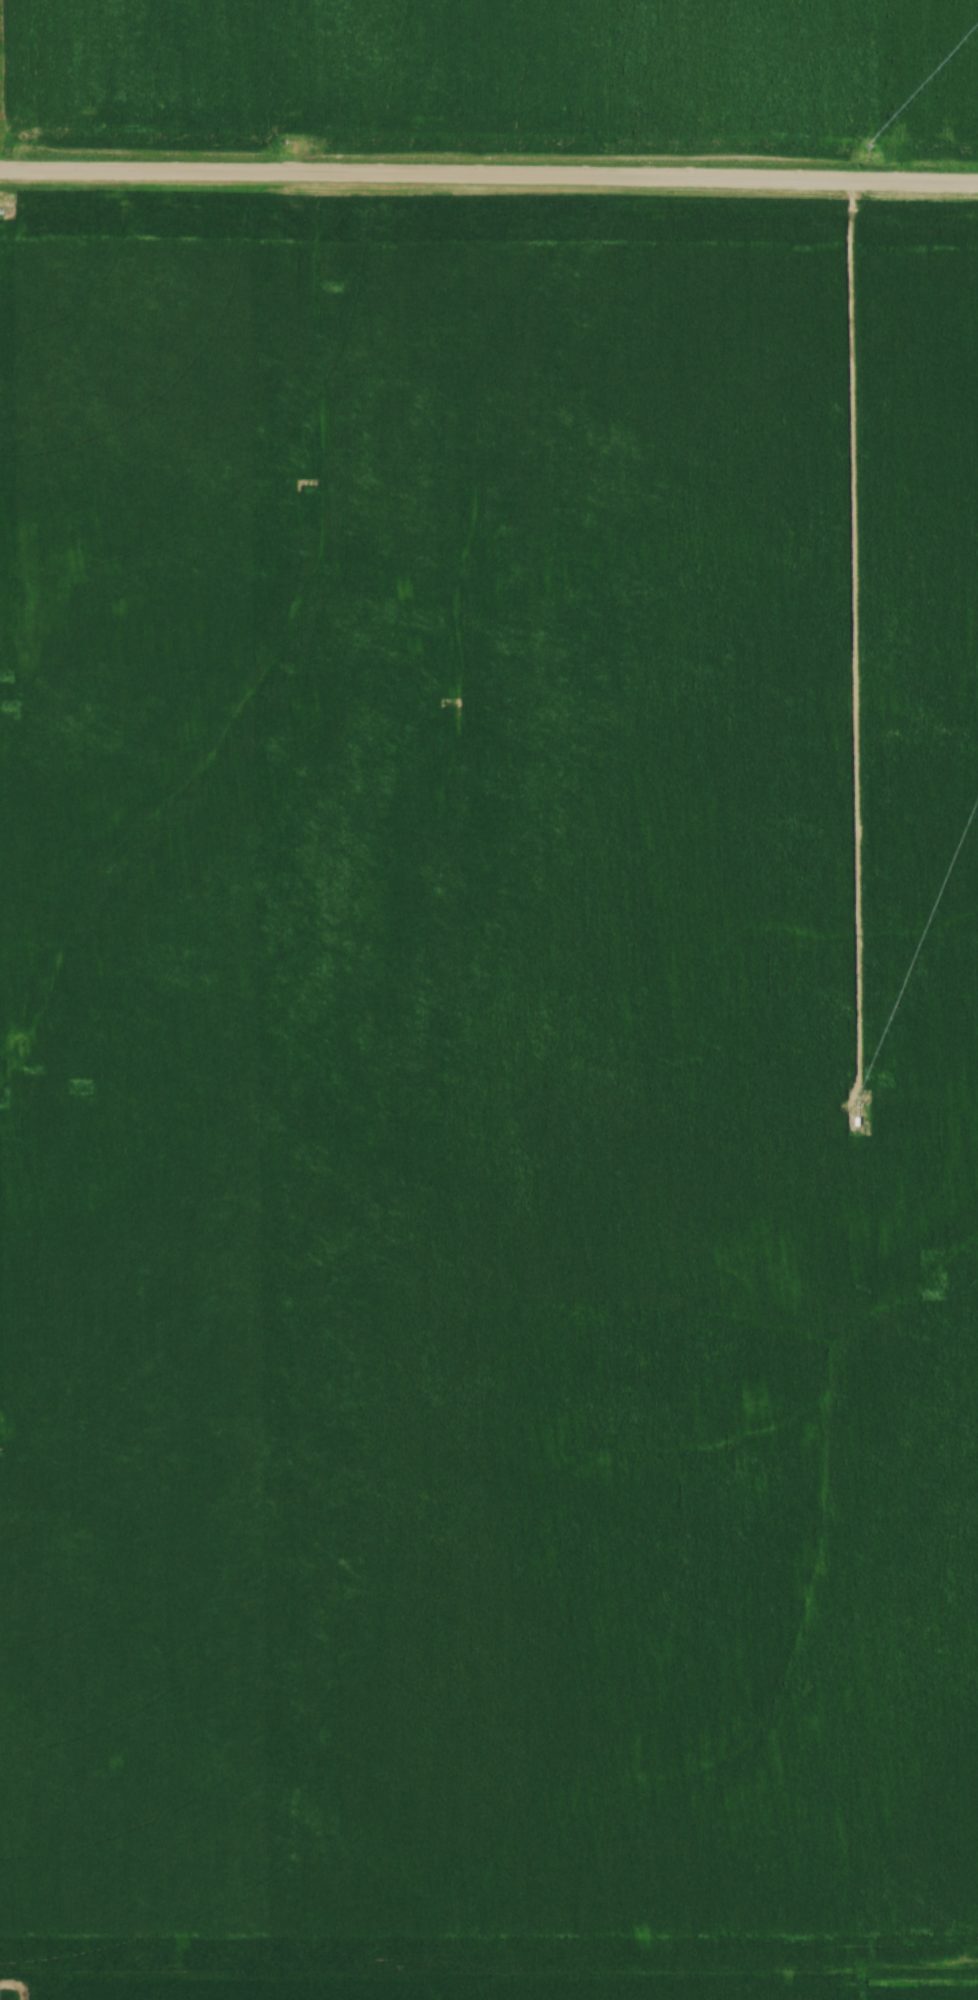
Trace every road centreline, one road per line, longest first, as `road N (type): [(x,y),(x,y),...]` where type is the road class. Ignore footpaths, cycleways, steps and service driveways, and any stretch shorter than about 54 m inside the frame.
road 1 (residential): [(977,185),(0,175)]

